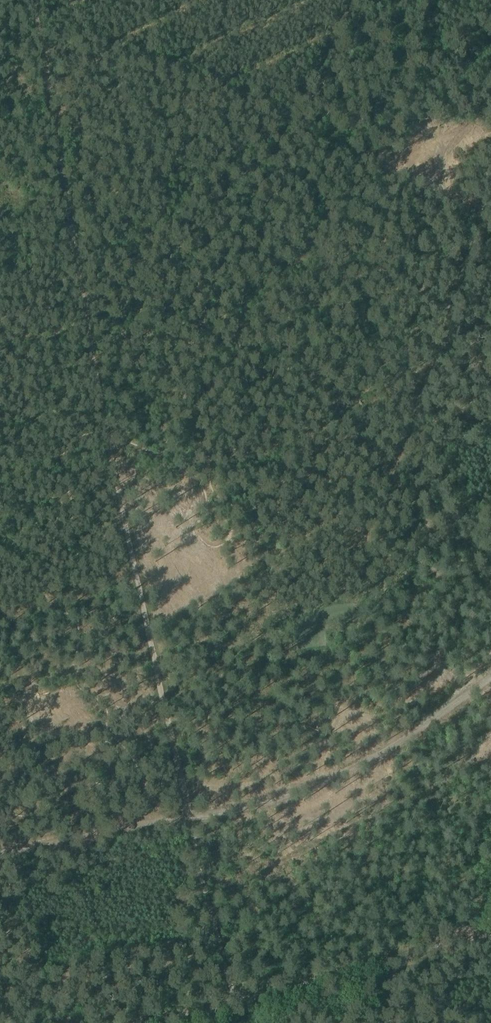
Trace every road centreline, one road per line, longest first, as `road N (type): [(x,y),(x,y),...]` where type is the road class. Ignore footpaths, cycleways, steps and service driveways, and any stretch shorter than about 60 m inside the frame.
road 1 (track): [(83,302),(269,357),(312,384),(445,549),(351,609),(152,668)]
road 2 (track): [(34,0),(152,668)]
road 3 (track): [(152,668),(234,1000)]
road 4 (track): [(190,818),(329,791),(490,681)]
road 5 (track): [(152,668),(0,687)]
road 6 (track): [(234,1000),(382,965)]

